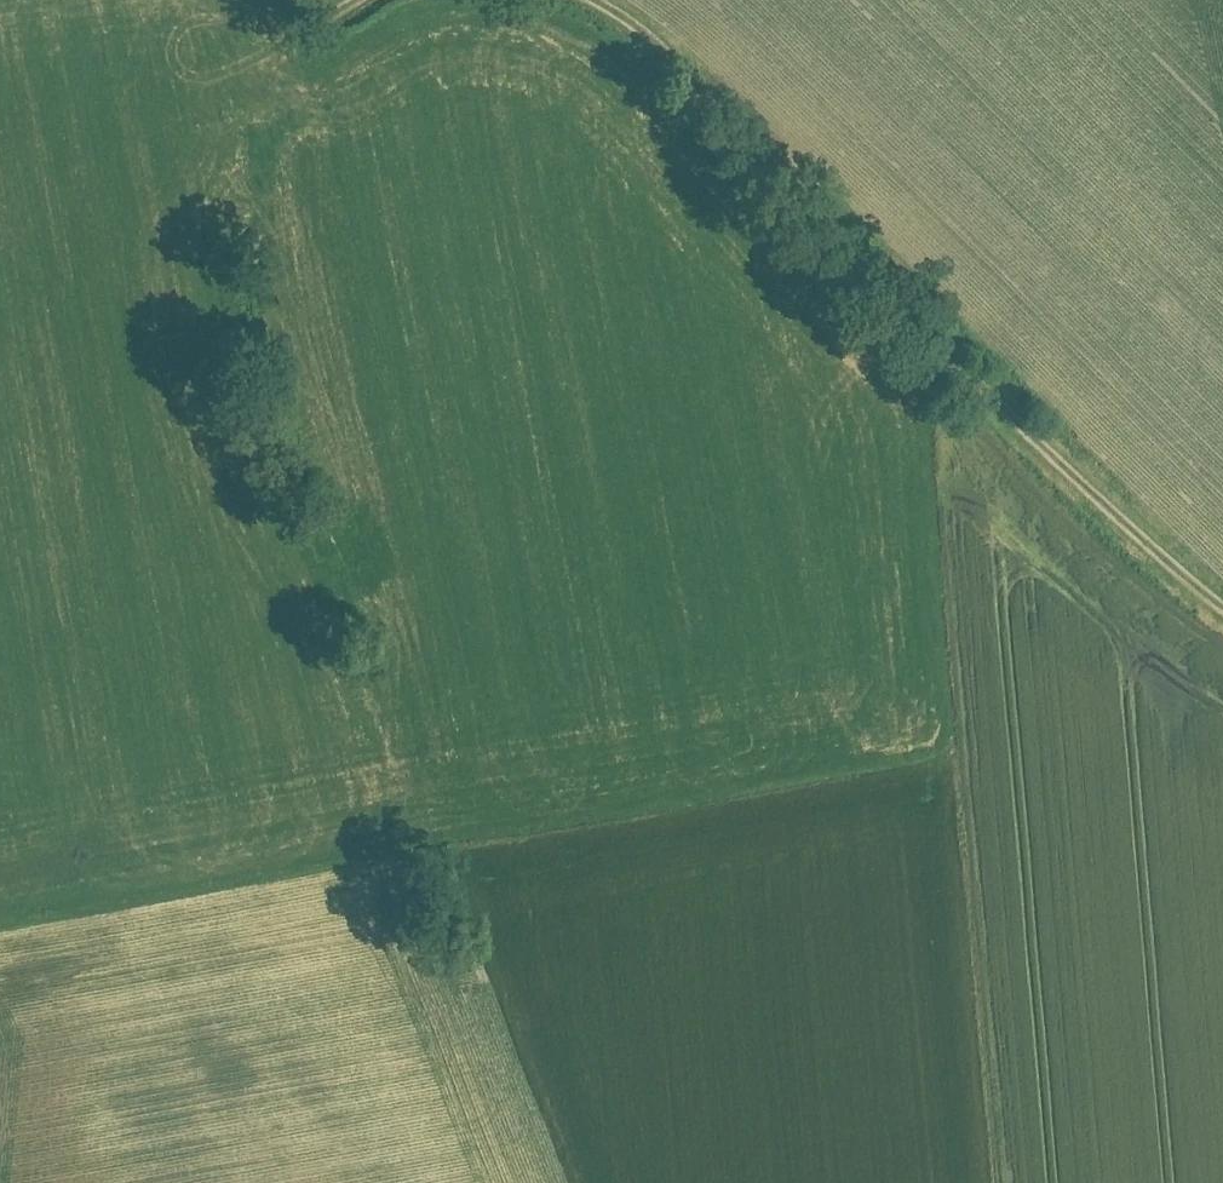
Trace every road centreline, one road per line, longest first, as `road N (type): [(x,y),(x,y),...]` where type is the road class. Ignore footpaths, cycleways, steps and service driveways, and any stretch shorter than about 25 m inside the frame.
road 1 (track): [(595,0),(624,14),(848,255),(1222,603)]

